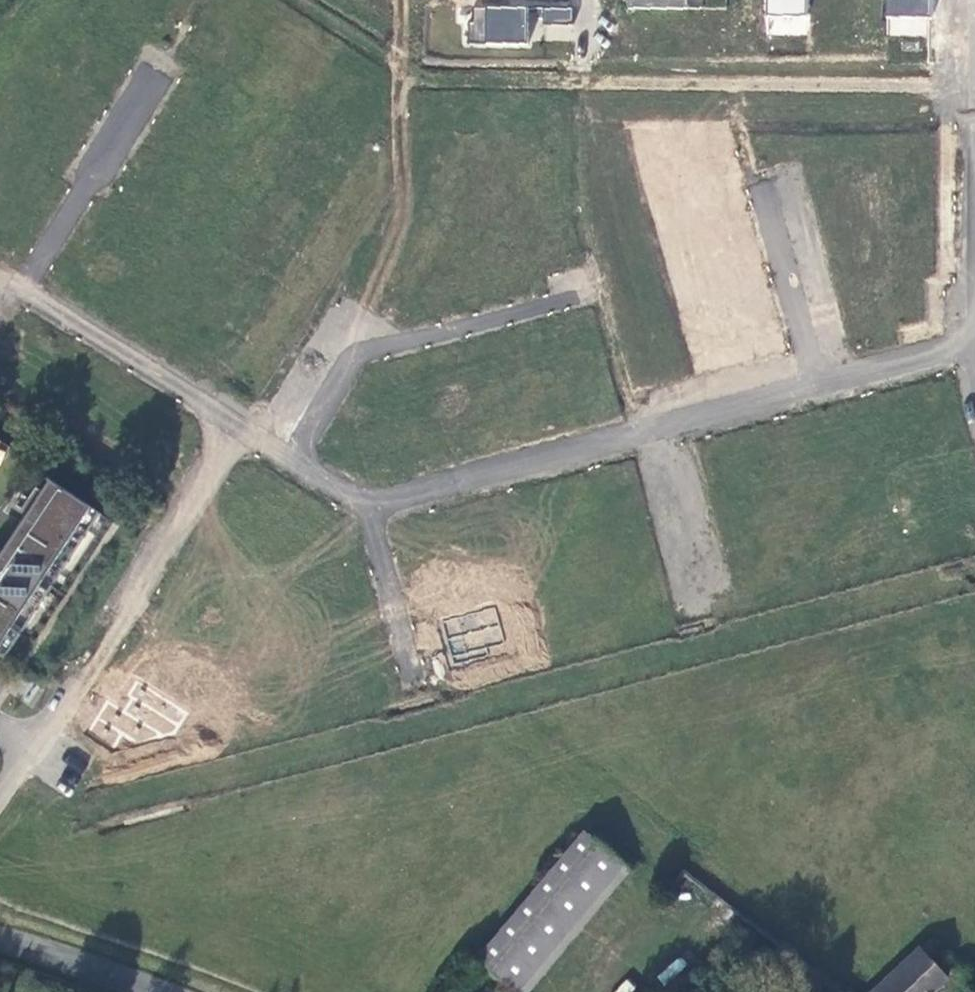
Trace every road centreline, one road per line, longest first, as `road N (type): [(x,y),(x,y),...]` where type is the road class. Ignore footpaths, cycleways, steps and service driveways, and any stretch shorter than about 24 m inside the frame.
road 1 (residential): [(254,863),(666,793)]
road 2 (residential): [(28,744),(232,419)]
road 3 (residential): [(295,462),(358,350),(582,293)]
road 4 (residential): [(974,0),(968,349)]
road 5 (residential): [(654,431),(968,349)]
road 6 (residential): [(666,793),(974,819)]
road 7 (residential): [(365,511),(654,431)]
road 8 (residential): [(23,289),(232,419)]
road 9 (residential): [(23,289),(152,85)]
road 10 (residential): [(654,431),(701,604)]
road 11 (residential): [(365,511),(412,678)]
road 12 (tertiary): [(144,991),(0,939)]
road 13 (residential): [(197,991),(254,863)]
road 14 (residential): [(254,863),(143,813)]

